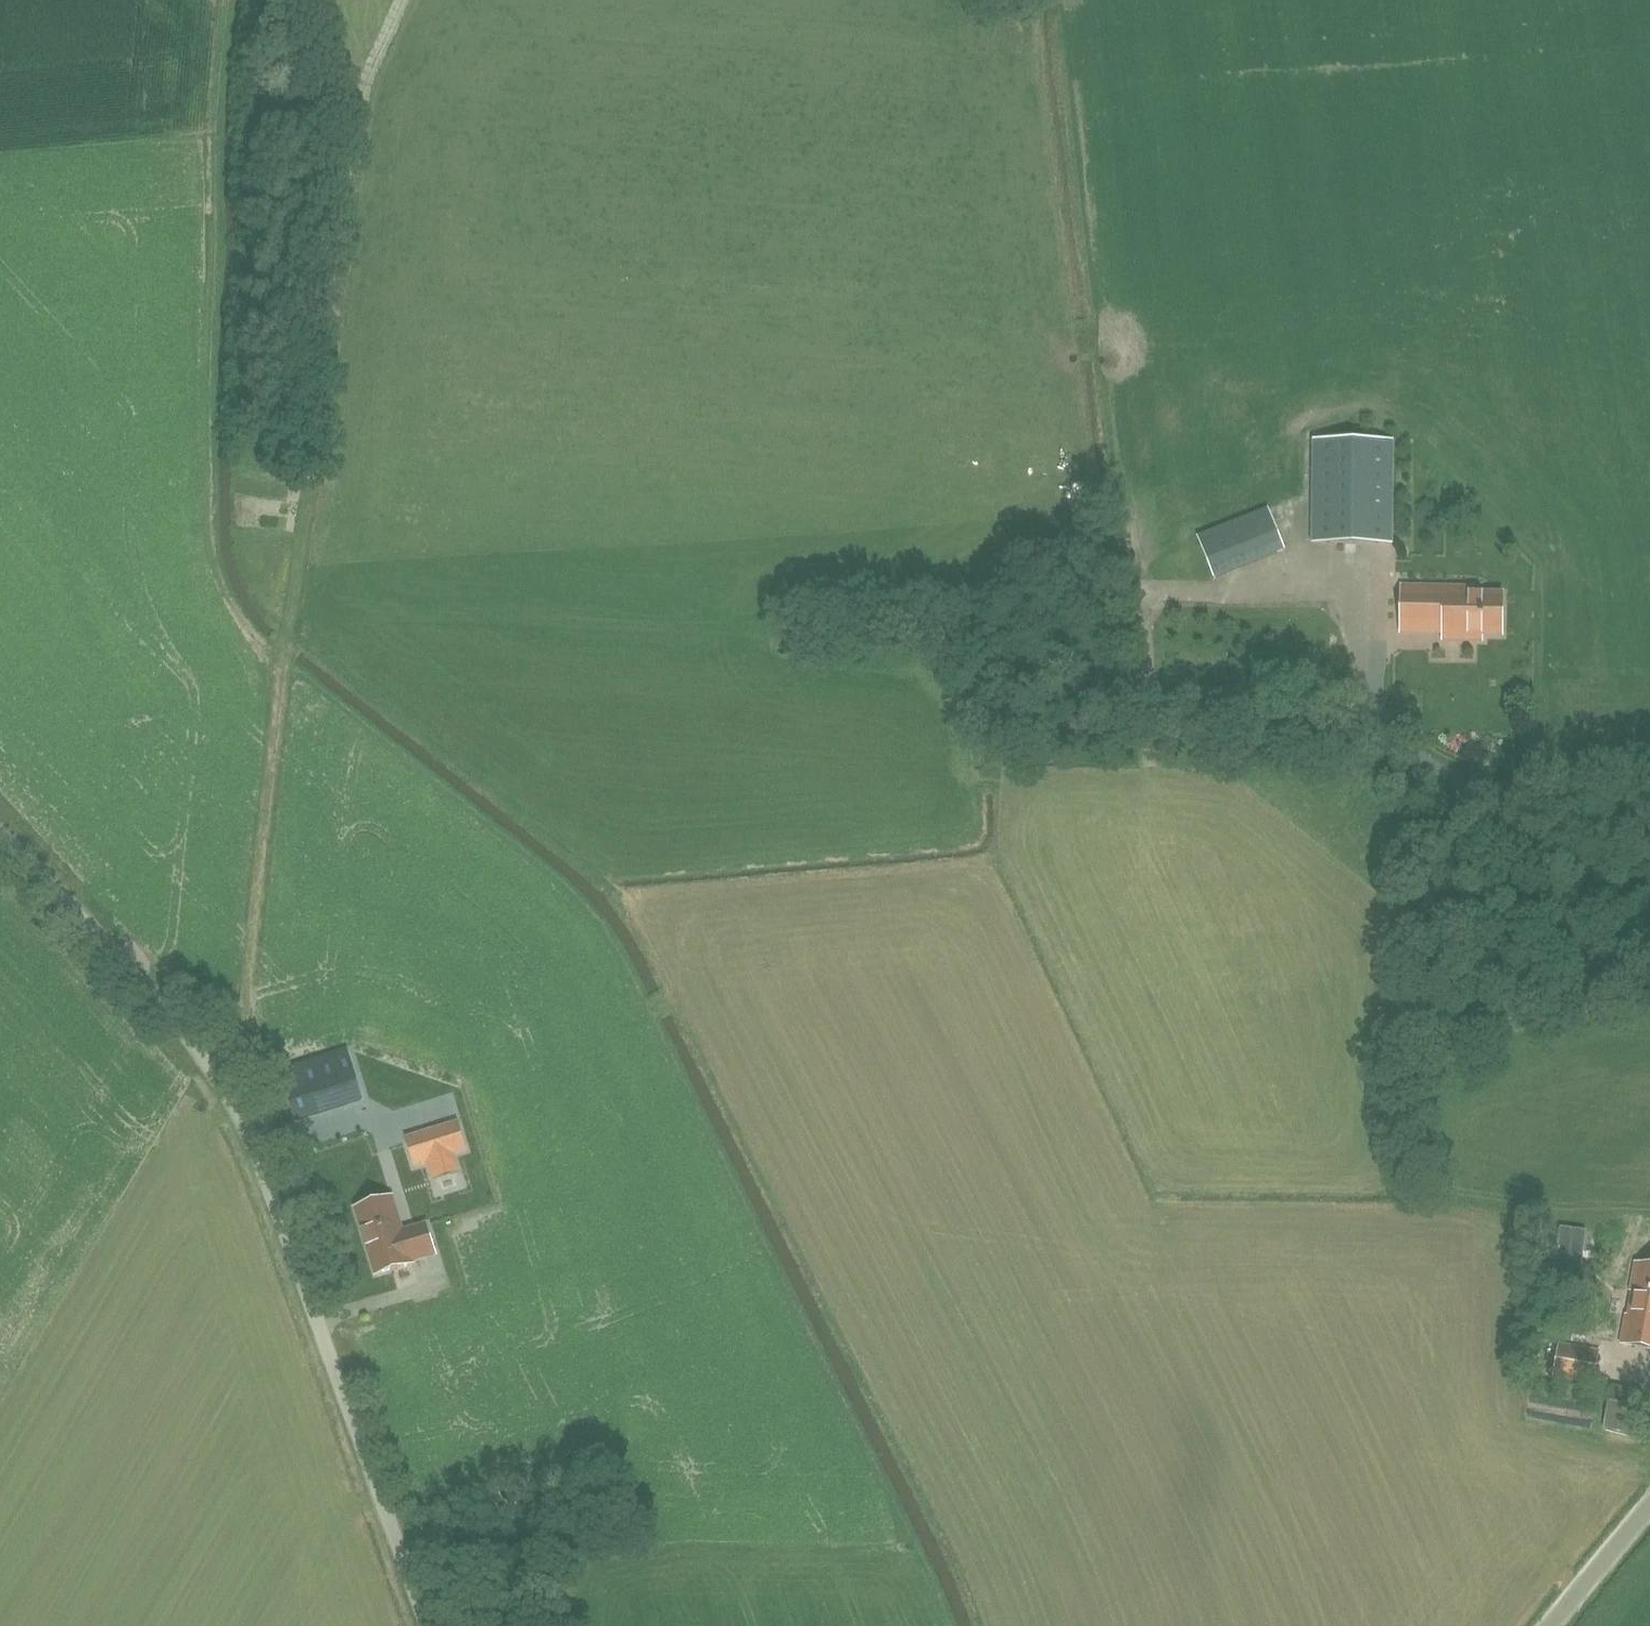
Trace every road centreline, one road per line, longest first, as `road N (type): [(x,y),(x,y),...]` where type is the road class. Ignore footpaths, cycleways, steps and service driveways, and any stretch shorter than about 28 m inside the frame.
road 1 (unclassified): [(424,1625),(224,1087),(0,831)]
road 2 (unclassified): [(1563,1625),(1649,1520)]

